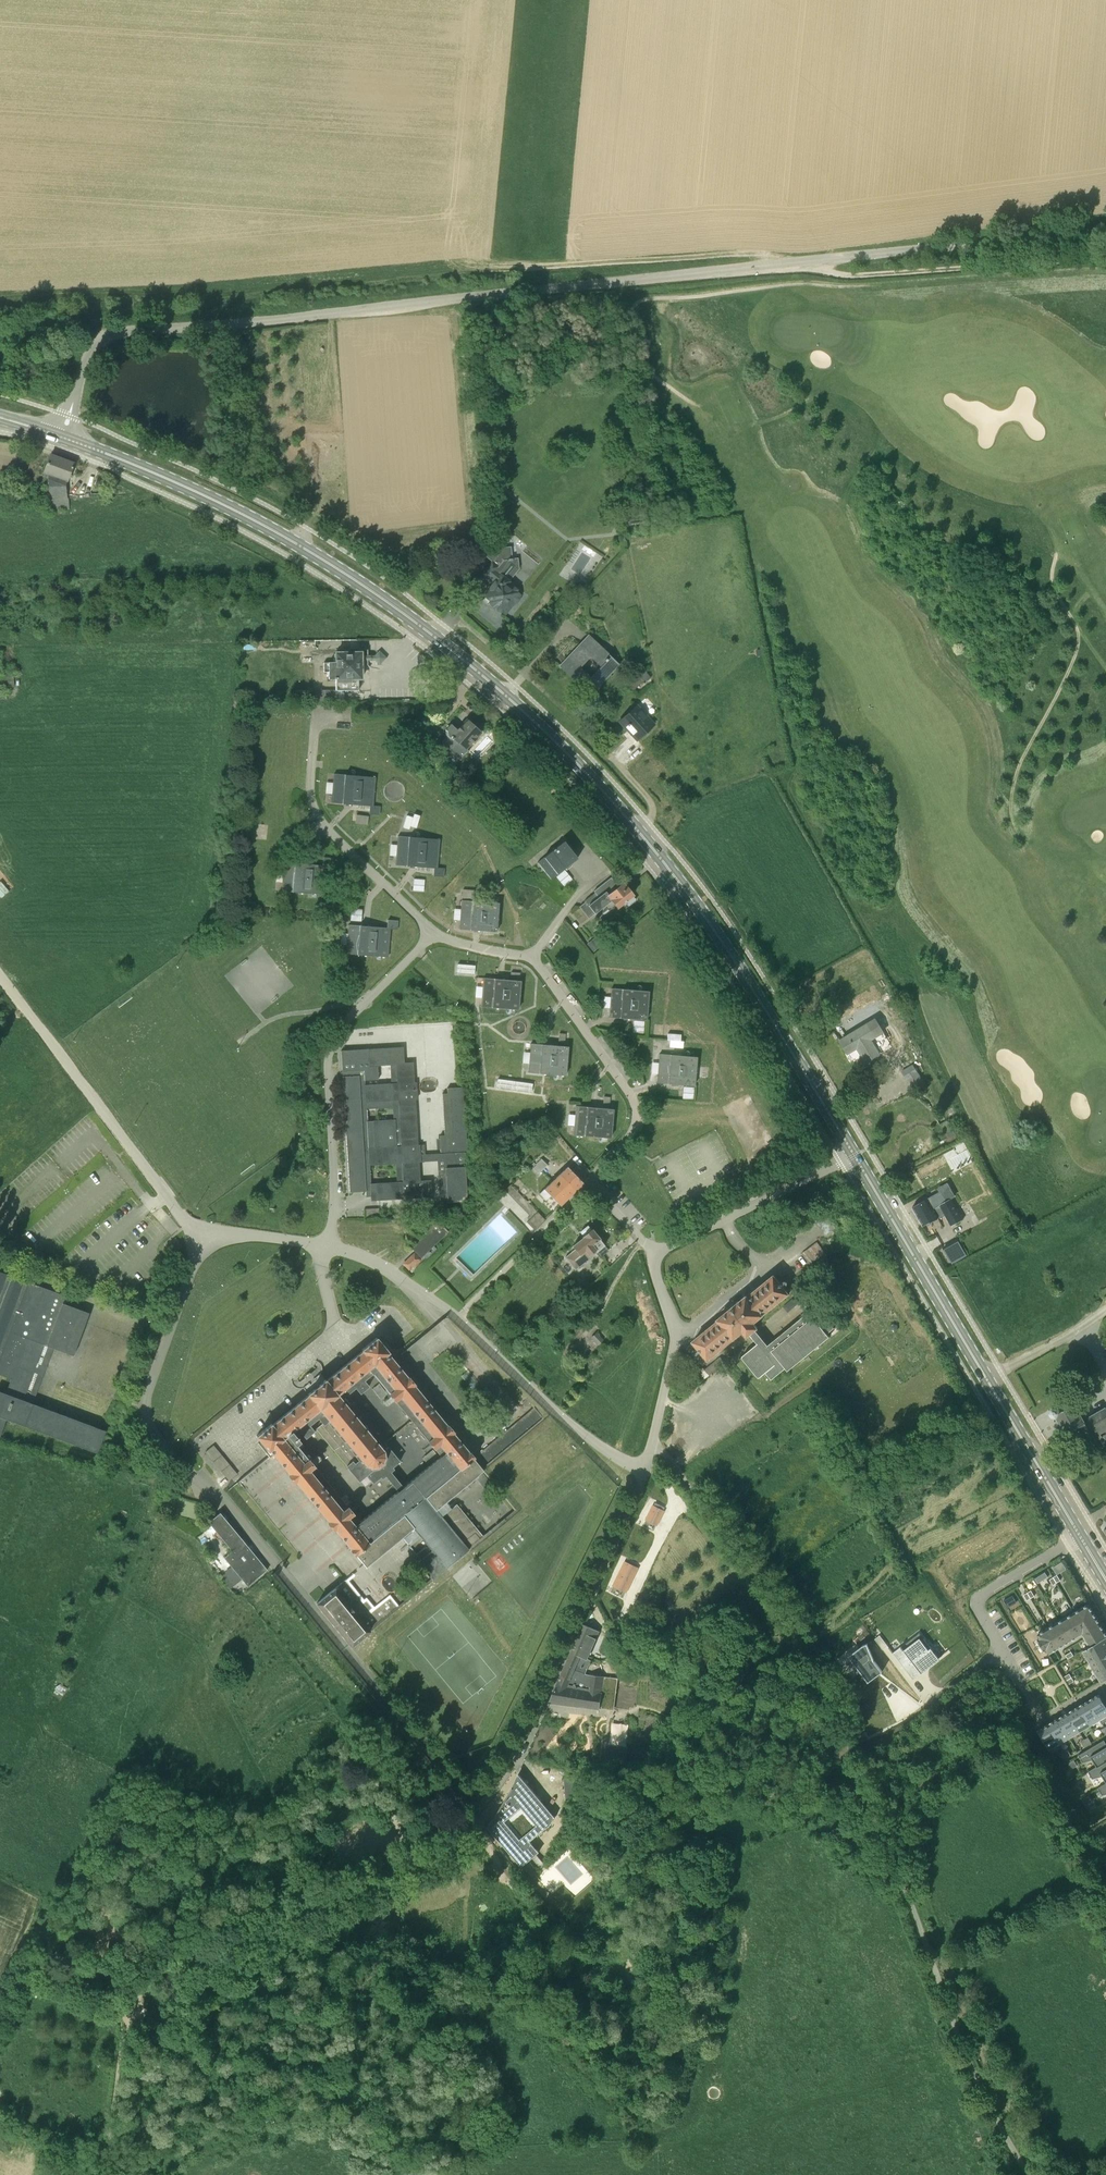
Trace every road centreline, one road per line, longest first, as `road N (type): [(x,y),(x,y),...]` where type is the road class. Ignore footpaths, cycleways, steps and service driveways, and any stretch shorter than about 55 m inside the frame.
road 1 (primary): [(854,1155),(668,866),(513,702),(416,622),(295,543),(193,490),(62,437)]
road 2 (track): [(98,340),(99,327),(112,317),(444,275),(733,254),(851,275),(1105,256)]
road 3 (unclassified): [(1105,230),(128,331)]
road 4 (unclassified): [(1030,2174),(984,2093),(811,1646),(654,1441)]
road 5 (track): [(111,2174),(127,2026),(147,1981),(445,1847),(469,1820)]
road 6 (unclassified): [(331,1247),(258,1235),(204,1241),(0,974)]
road 7 (primary): [(1081,1537),(854,1155)]
road 8 (track): [(292,1912),(268,1904),(102,1901),(78,1911),(51,1942),(48,1973),(130,2011)]
road 9 (unclassified): [(331,1247),(335,1044),(439,933)]
road 10 (unclassified): [(511,1767),(646,1470)]
road 11 (unclassified): [(593,1178),(631,1133),(632,1110),(533,957)]
road 12 (unclassified): [(439,933),(325,821),(310,778),(313,723)]
road 13 (unclassified): [(646,1470),(568,1422),(457,1318)]
road 14 (unclassified): [(648,1256),(854,1155)]
road 15 (unclassified): [(654,1441),(675,1332),(648,1256)]
road 16 (unclassified): [(468,1307),(593,1178)]
road 17 (residential): [(1081,1537),(979,1600),(1002,1651)]
road 18 (unclassified): [(457,1318),(370,1260),(331,1247)]
road 19 (track): [(454,1827),(334,1757)]
road 20 (track): [(469,1820),(543,1928)]

